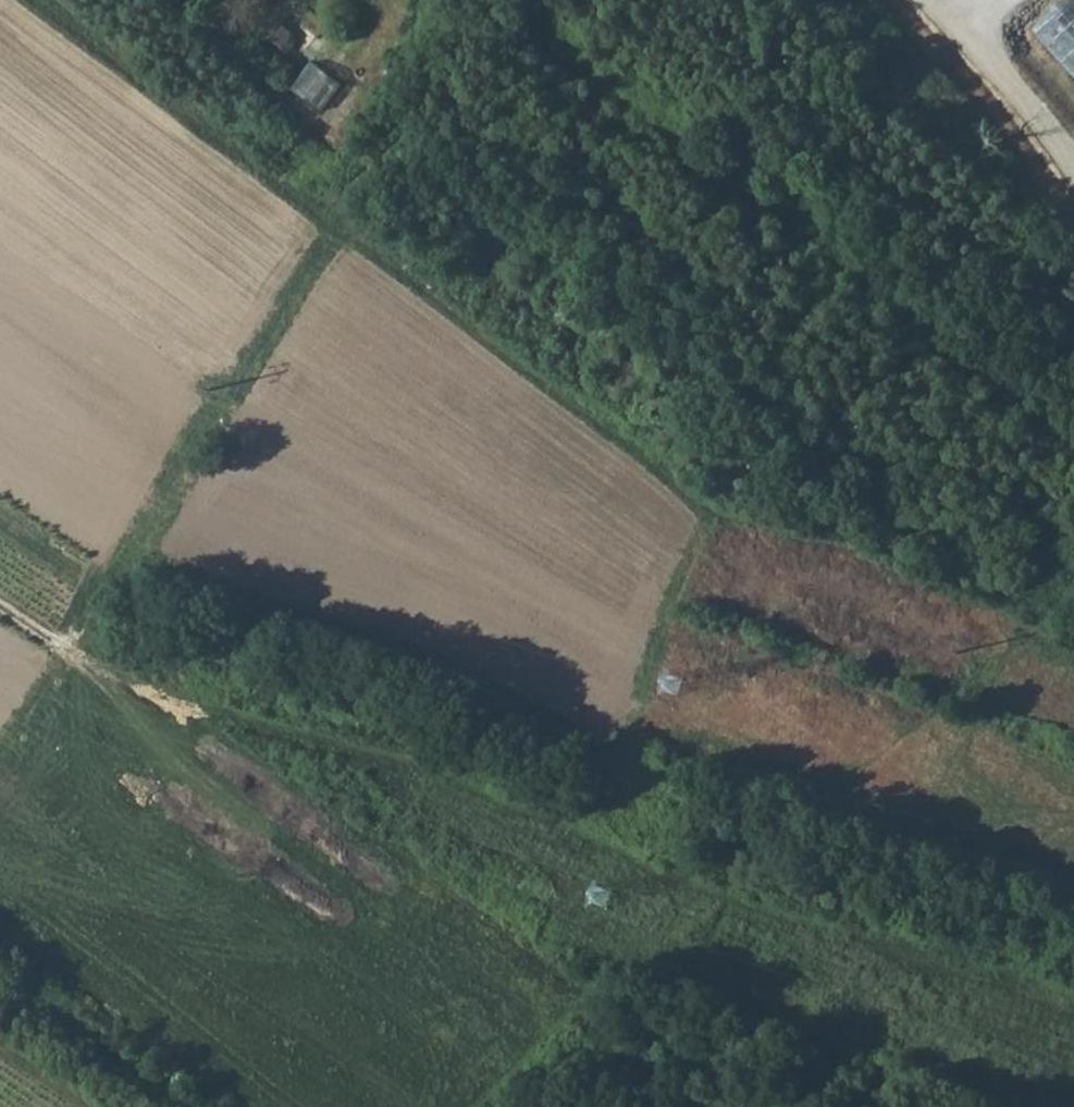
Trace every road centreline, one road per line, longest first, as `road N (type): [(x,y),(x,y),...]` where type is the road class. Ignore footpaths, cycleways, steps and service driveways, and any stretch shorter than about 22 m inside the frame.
road 1 (track): [(1073,144),(932,0)]

